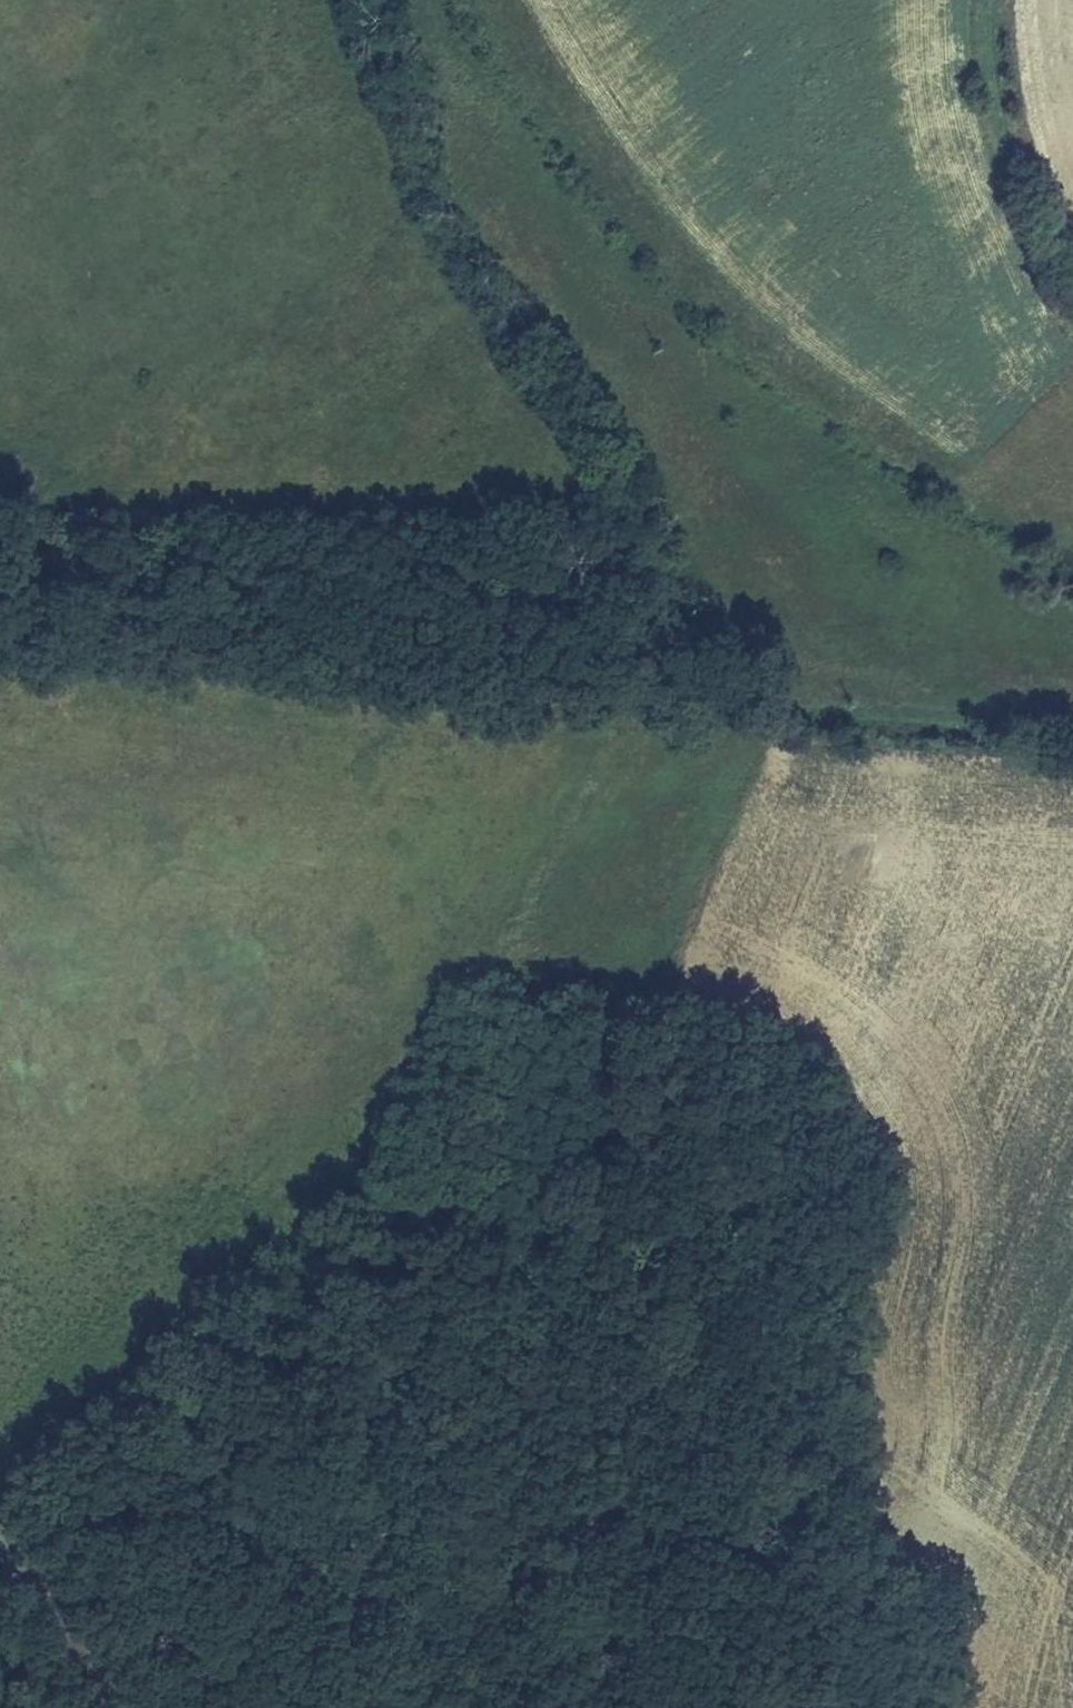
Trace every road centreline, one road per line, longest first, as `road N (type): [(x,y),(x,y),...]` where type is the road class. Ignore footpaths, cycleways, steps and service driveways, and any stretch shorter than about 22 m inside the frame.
road 1 (track): [(0,612),(491,652),(785,703),(1072,728)]
road 2 (residential): [(167,1707),(0,1544)]

